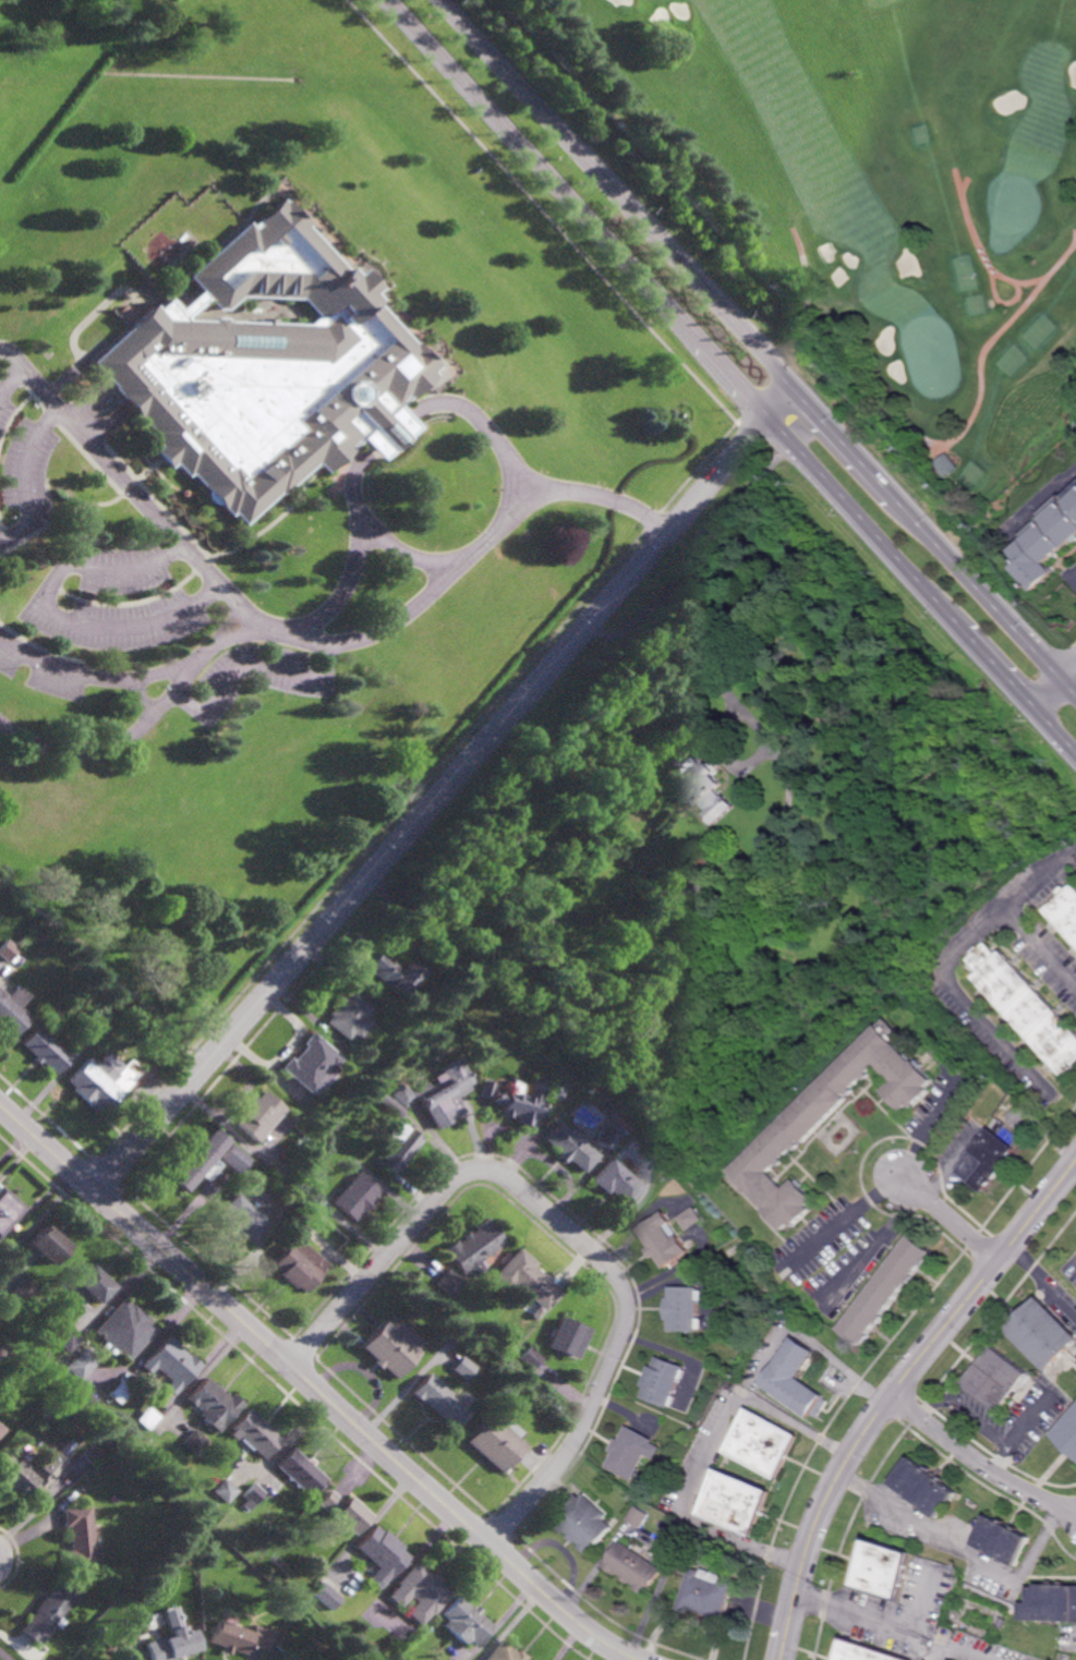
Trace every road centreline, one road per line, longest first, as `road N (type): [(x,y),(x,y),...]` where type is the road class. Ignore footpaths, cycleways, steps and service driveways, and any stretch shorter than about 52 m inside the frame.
road 1 (residential): [(795,387),(93,1189)]
road 2 (primary): [(1075,692),(440,0)]
road 3 (tertiary): [(0,1105),(512,1564),(585,1627),(640,1659)]
road 4 (residential): [(289,1366),(444,1190),(468,1174),(512,1183),(608,1268),(626,1293),(629,1317),(585,1427),(491,1544)]
road 5 (primary): [(385,0),(794,444)]
road 6 (residential): [(1075,1168),(854,1456),(810,1555),(786,1659)]
road 7 (primary): [(794,444),(1075,750)]
road 8 (residential): [(895,1397),(986,1466),(1075,1515)]
road 9 (residential): [(908,1180),(1002,1262)]

